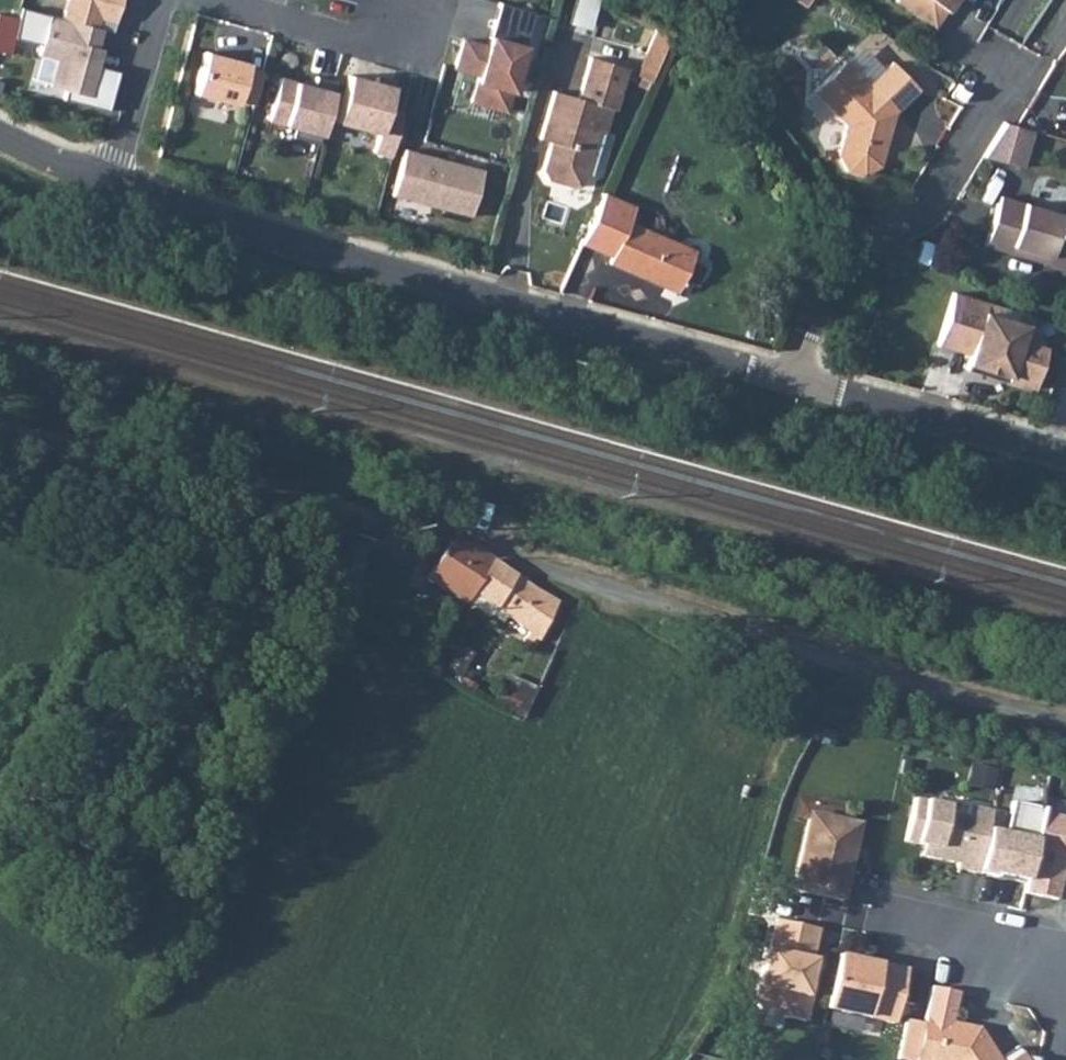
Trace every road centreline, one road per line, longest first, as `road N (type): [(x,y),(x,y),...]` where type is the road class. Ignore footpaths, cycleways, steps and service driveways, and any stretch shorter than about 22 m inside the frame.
road 1 (residential): [(110,182),(261,232),(1065,454)]
road 2 (track): [(0,410),(270,475),(352,507),(467,537)]
road 3 (residential): [(422,10),(370,40),(230,0)]
road 4 (residential): [(110,182),(167,0)]
road 5 (residential): [(1065,964),(889,925)]

